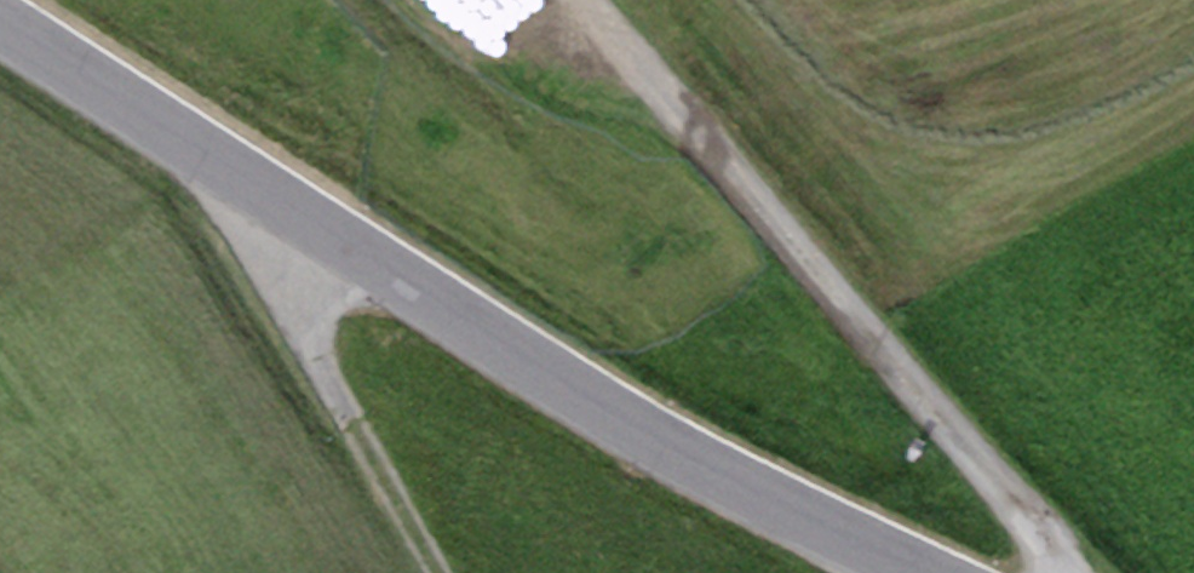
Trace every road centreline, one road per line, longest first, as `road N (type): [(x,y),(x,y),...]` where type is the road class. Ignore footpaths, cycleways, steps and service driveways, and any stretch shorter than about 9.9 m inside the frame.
road 1 (unclassified): [(912,572),(695,464),(0,19)]
road 2 (track): [(598,0),(1061,572)]
road 3 (track): [(226,164),(448,572)]

